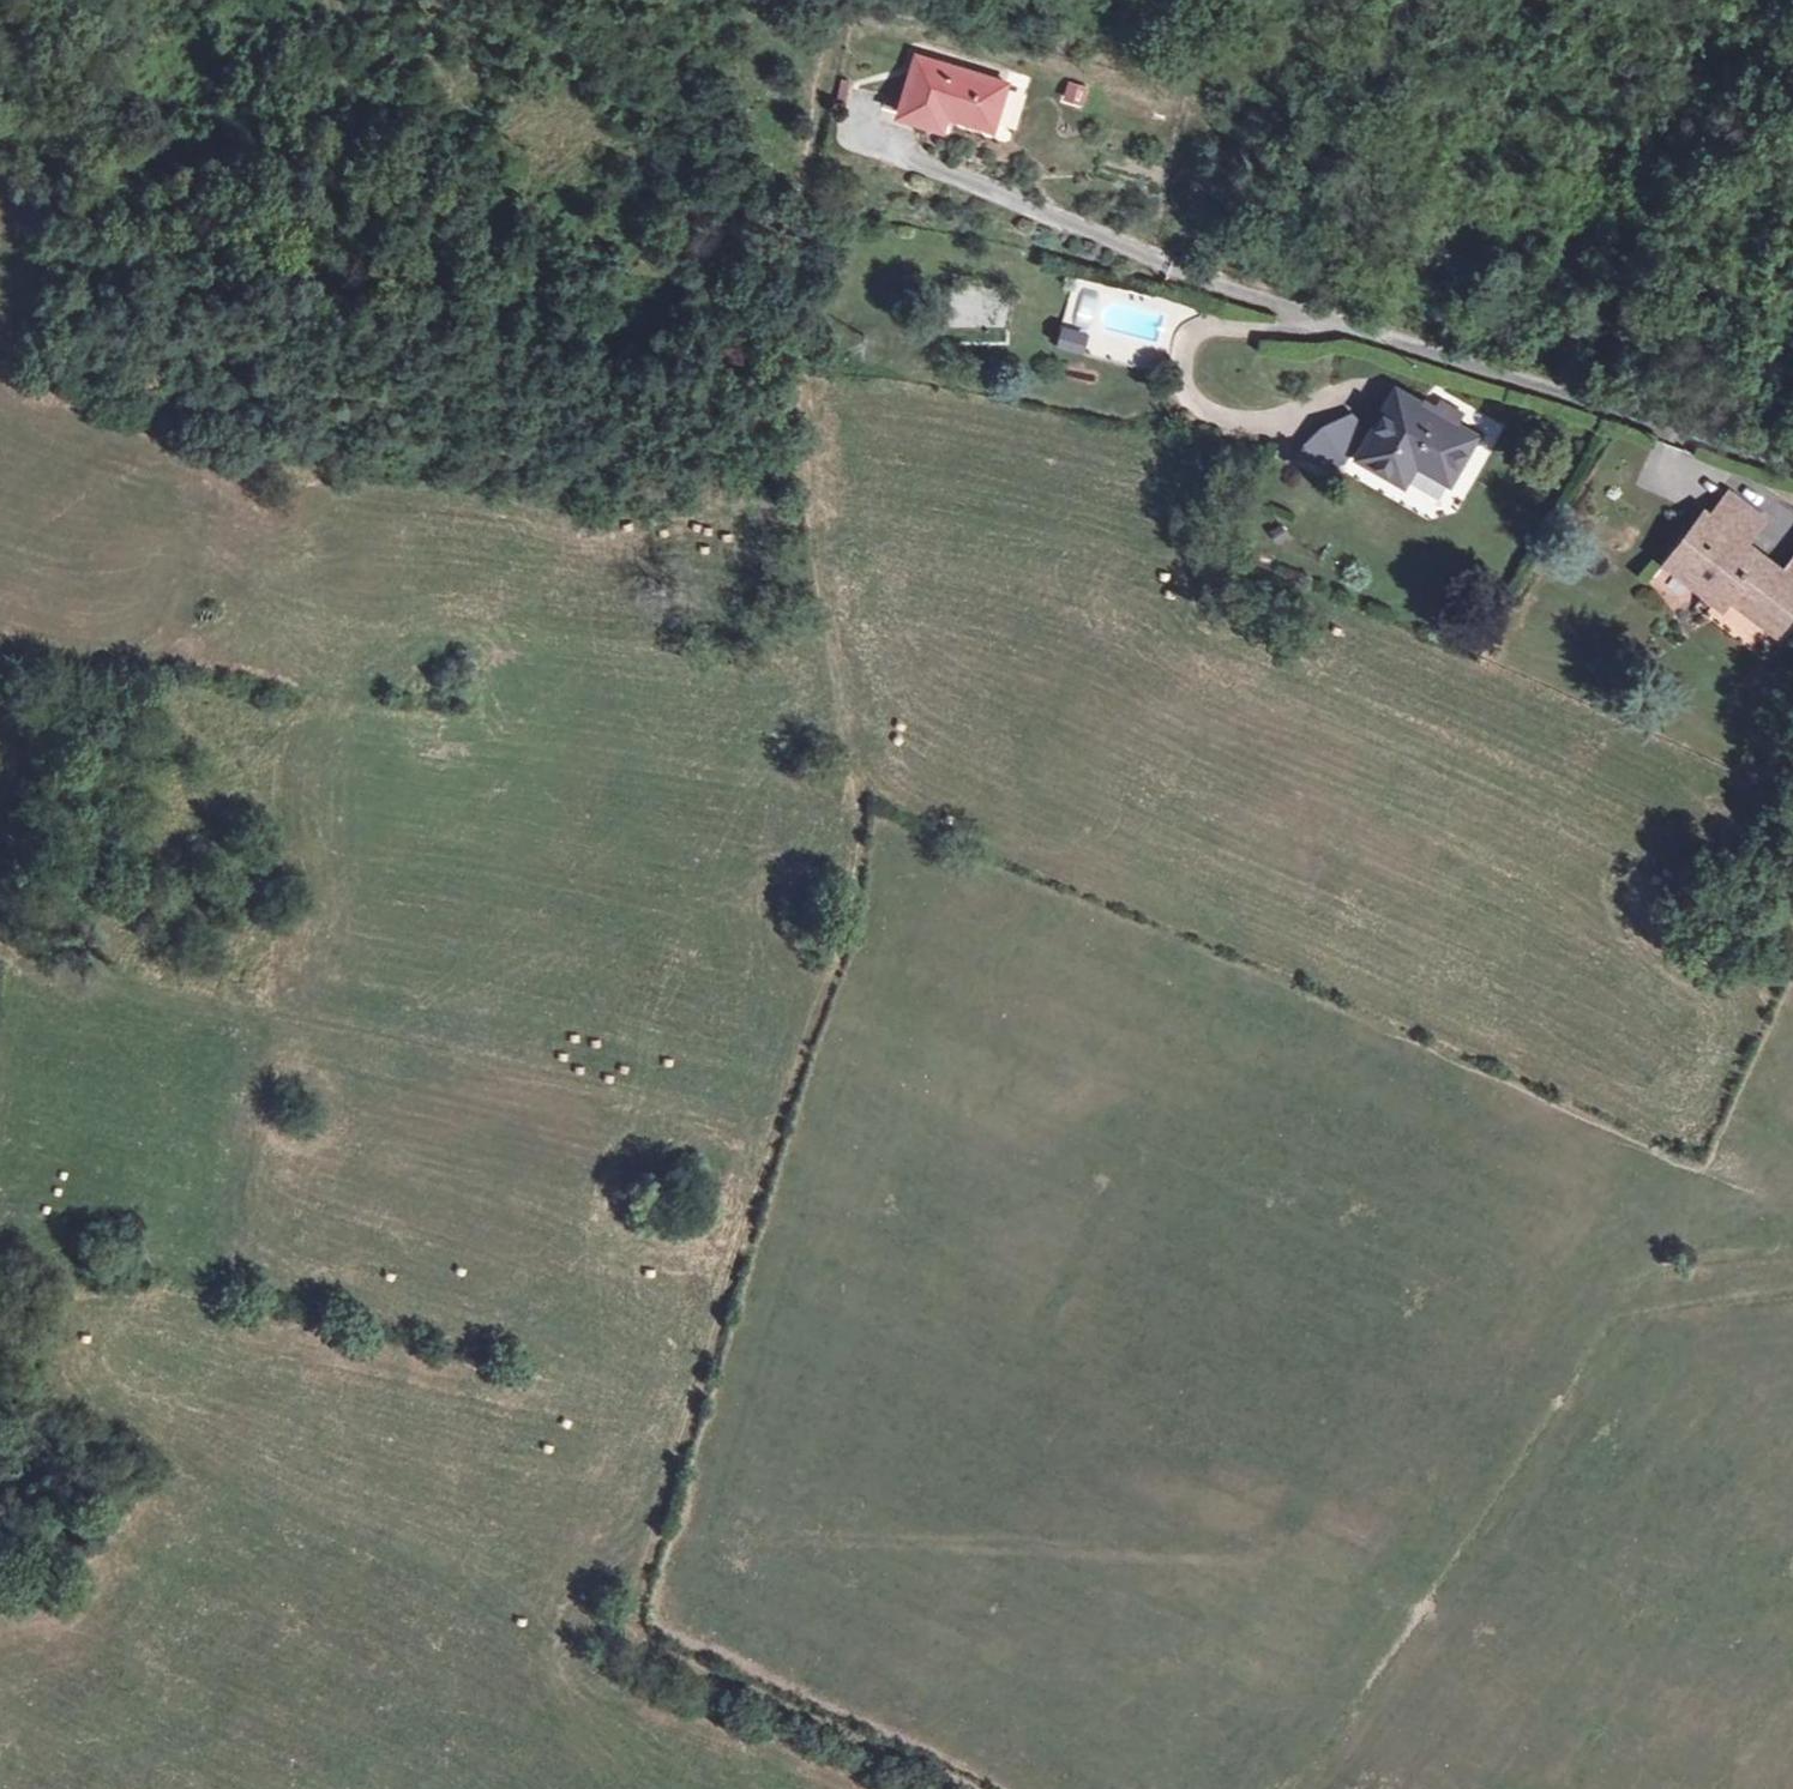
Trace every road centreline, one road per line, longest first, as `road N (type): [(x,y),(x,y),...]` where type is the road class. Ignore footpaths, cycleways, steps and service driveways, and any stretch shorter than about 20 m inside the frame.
road 1 (track): [(979,1788),(662,1651),(627,1625),(762,1169),(855,902),(860,835),(853,761),(811,520)]
road 2 (residential): [(1792,460),(1171,272)]

